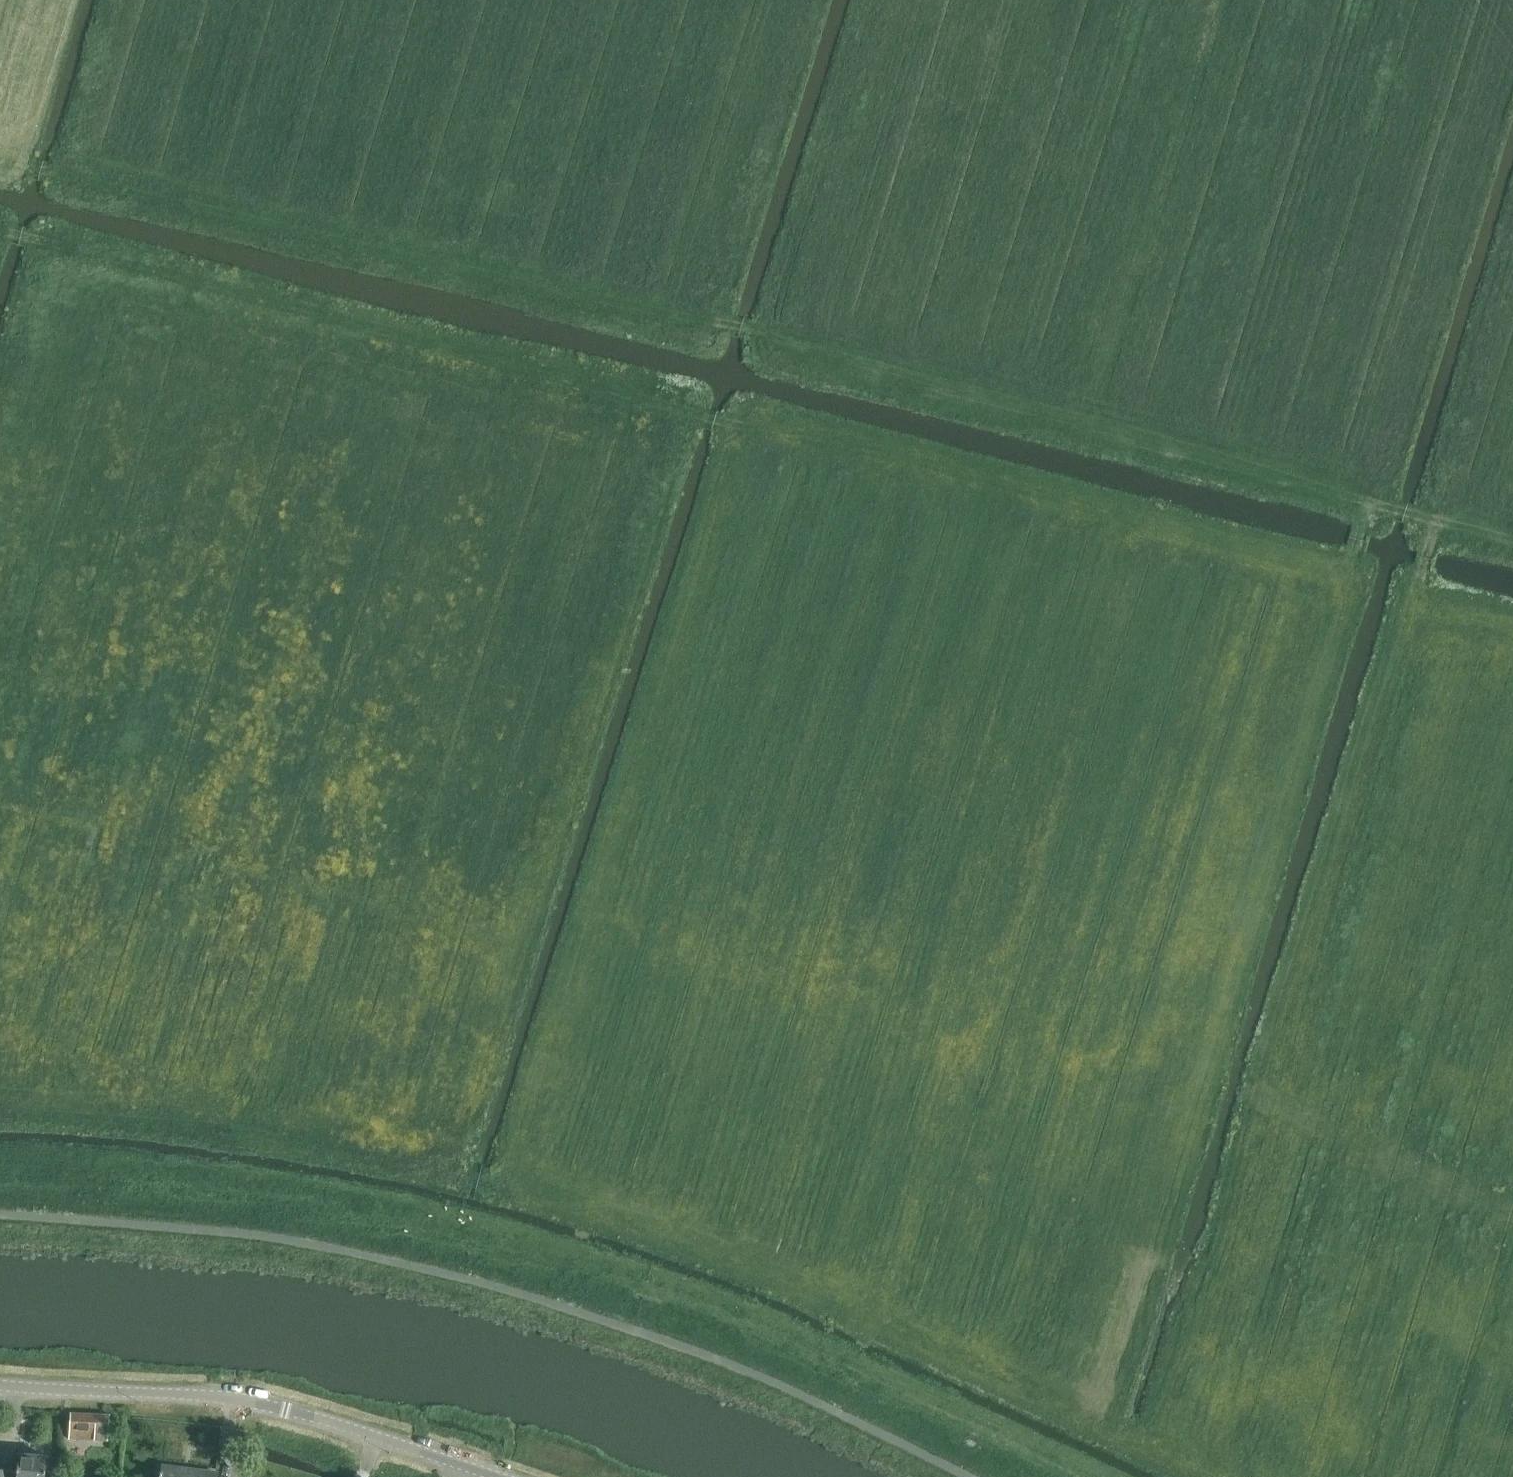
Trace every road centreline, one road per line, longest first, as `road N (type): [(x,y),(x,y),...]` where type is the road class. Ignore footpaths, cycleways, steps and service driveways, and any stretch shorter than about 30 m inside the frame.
road 1 (unclassified): [(500,1476),(260,1403),(0,1385)]

